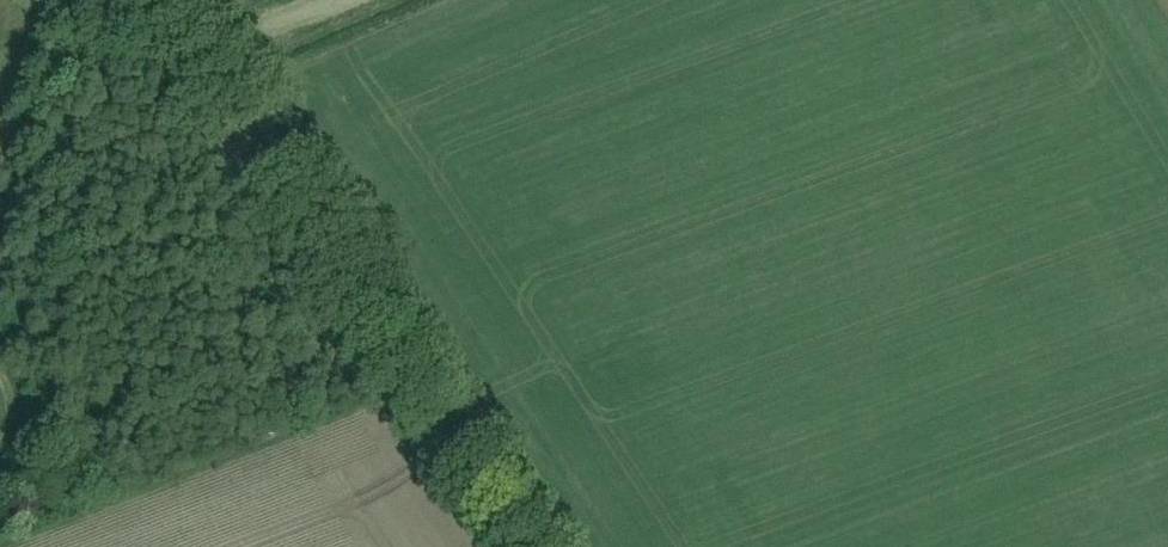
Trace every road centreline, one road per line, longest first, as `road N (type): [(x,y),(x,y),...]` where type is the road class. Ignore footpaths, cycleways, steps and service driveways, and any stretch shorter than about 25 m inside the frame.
road 1 (unclassified): [(510,546),(147,0)]

